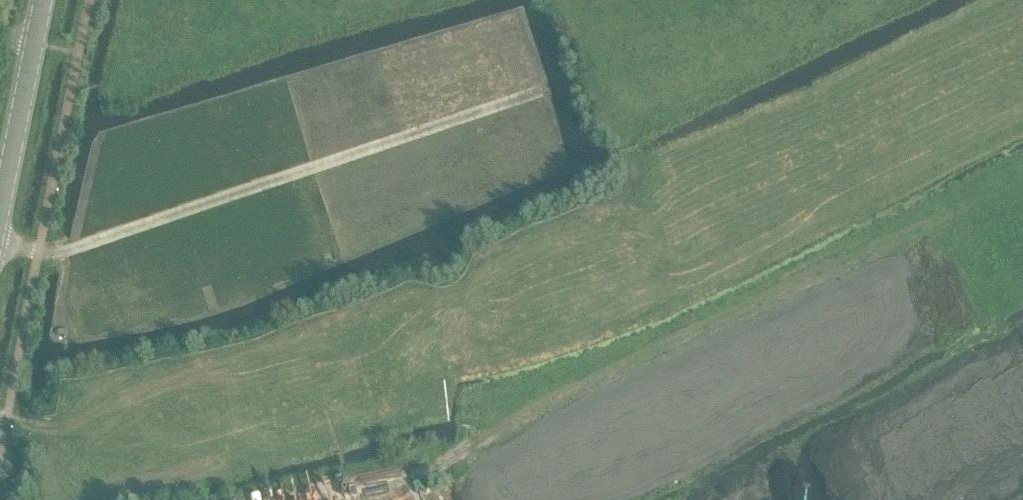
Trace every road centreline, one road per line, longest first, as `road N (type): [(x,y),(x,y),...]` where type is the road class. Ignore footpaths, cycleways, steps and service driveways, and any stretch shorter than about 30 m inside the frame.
road 1 (tertiary): [(44,0),(0,216)]

